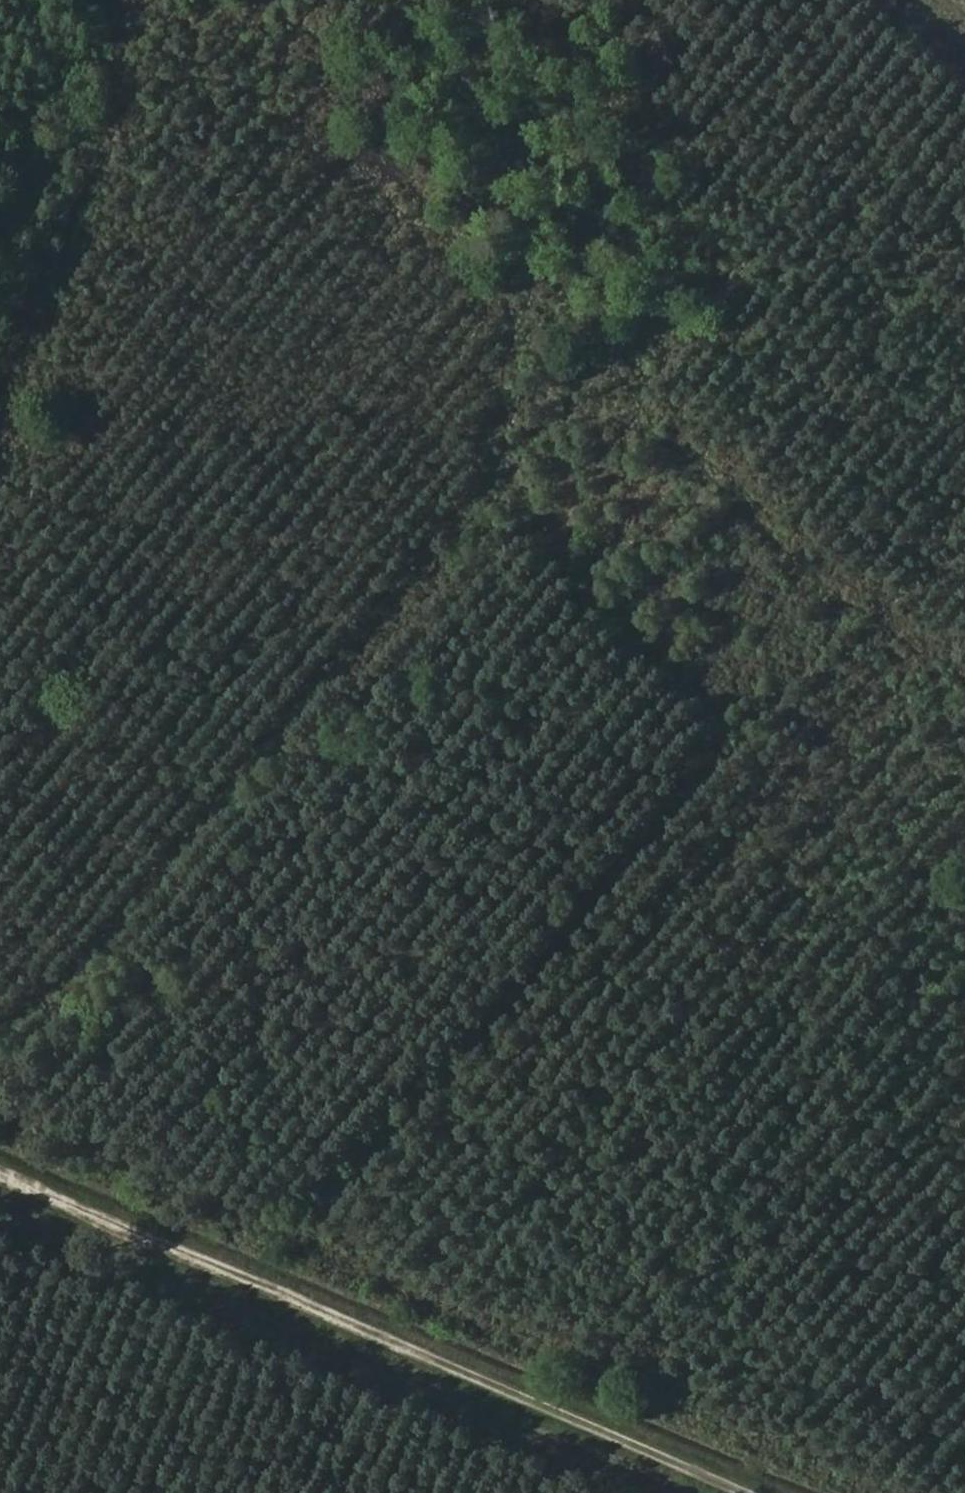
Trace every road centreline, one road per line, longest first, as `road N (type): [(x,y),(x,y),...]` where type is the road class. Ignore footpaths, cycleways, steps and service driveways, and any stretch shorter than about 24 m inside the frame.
road 1 (track): [(0,1185),(746,1492)]

